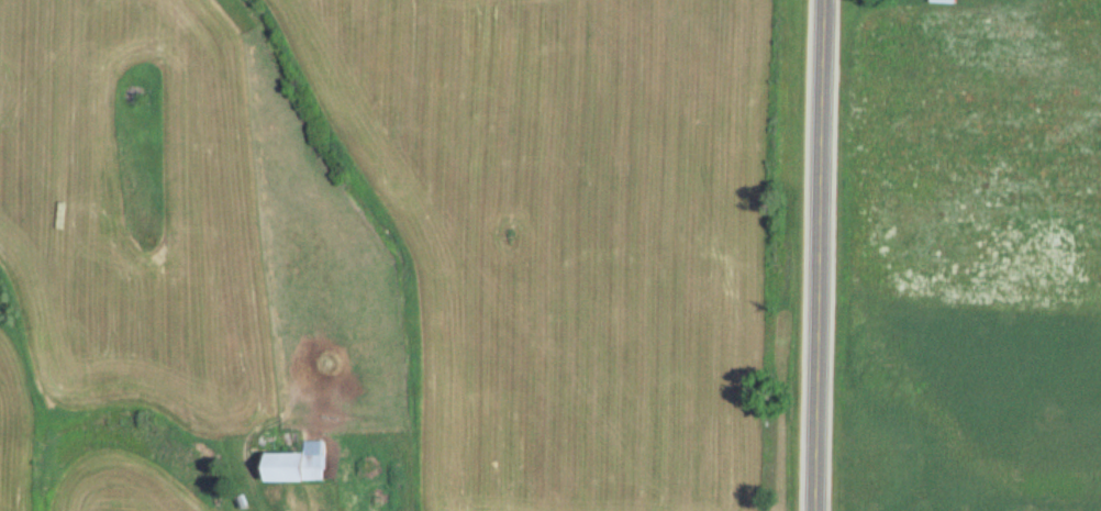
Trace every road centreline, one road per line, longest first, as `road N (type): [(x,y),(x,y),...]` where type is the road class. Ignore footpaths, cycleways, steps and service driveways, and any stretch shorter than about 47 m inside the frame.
road 1 (secondary): [(822,510),(826,0)]

